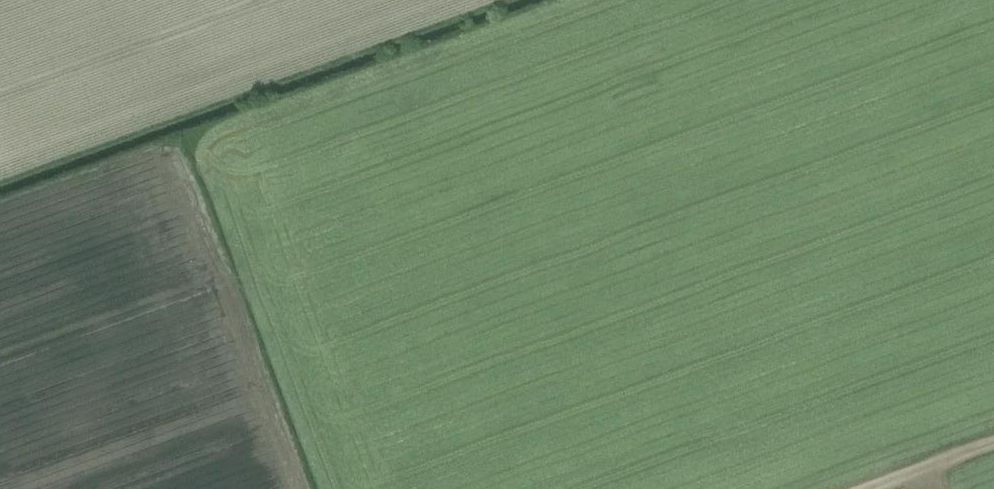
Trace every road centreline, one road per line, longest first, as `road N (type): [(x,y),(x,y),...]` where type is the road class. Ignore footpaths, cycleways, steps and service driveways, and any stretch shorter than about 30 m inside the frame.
road 1 (track): [(993,444),(870,488)]

